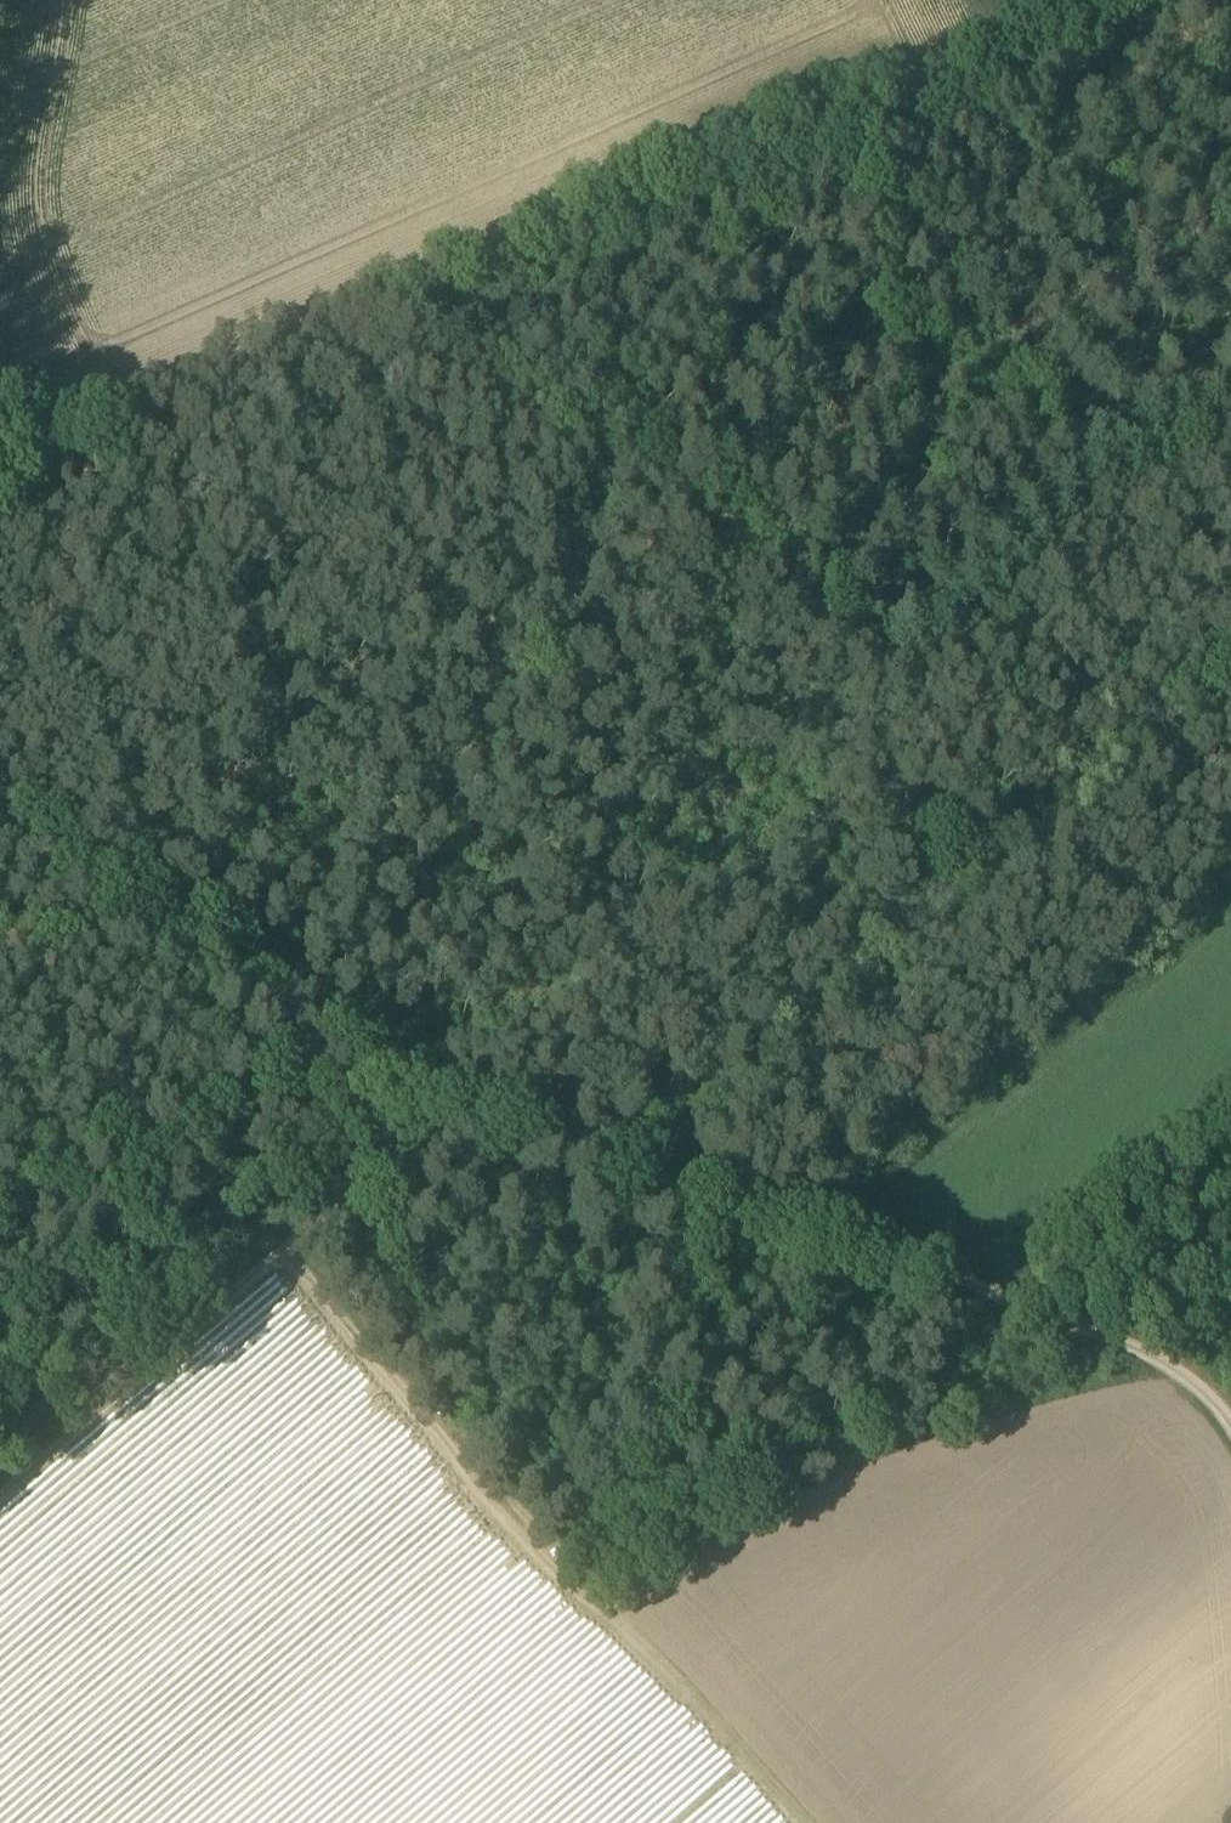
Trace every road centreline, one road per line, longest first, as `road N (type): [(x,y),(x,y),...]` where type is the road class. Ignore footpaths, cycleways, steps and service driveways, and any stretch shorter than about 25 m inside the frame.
road 1 (track): [(1230,1409),(1176,1361),(454,1093)]
road 2 (track): [(454,1093),(0,1509)]
road 3 (track): [(0,817),(112,893),(454,1093)]

